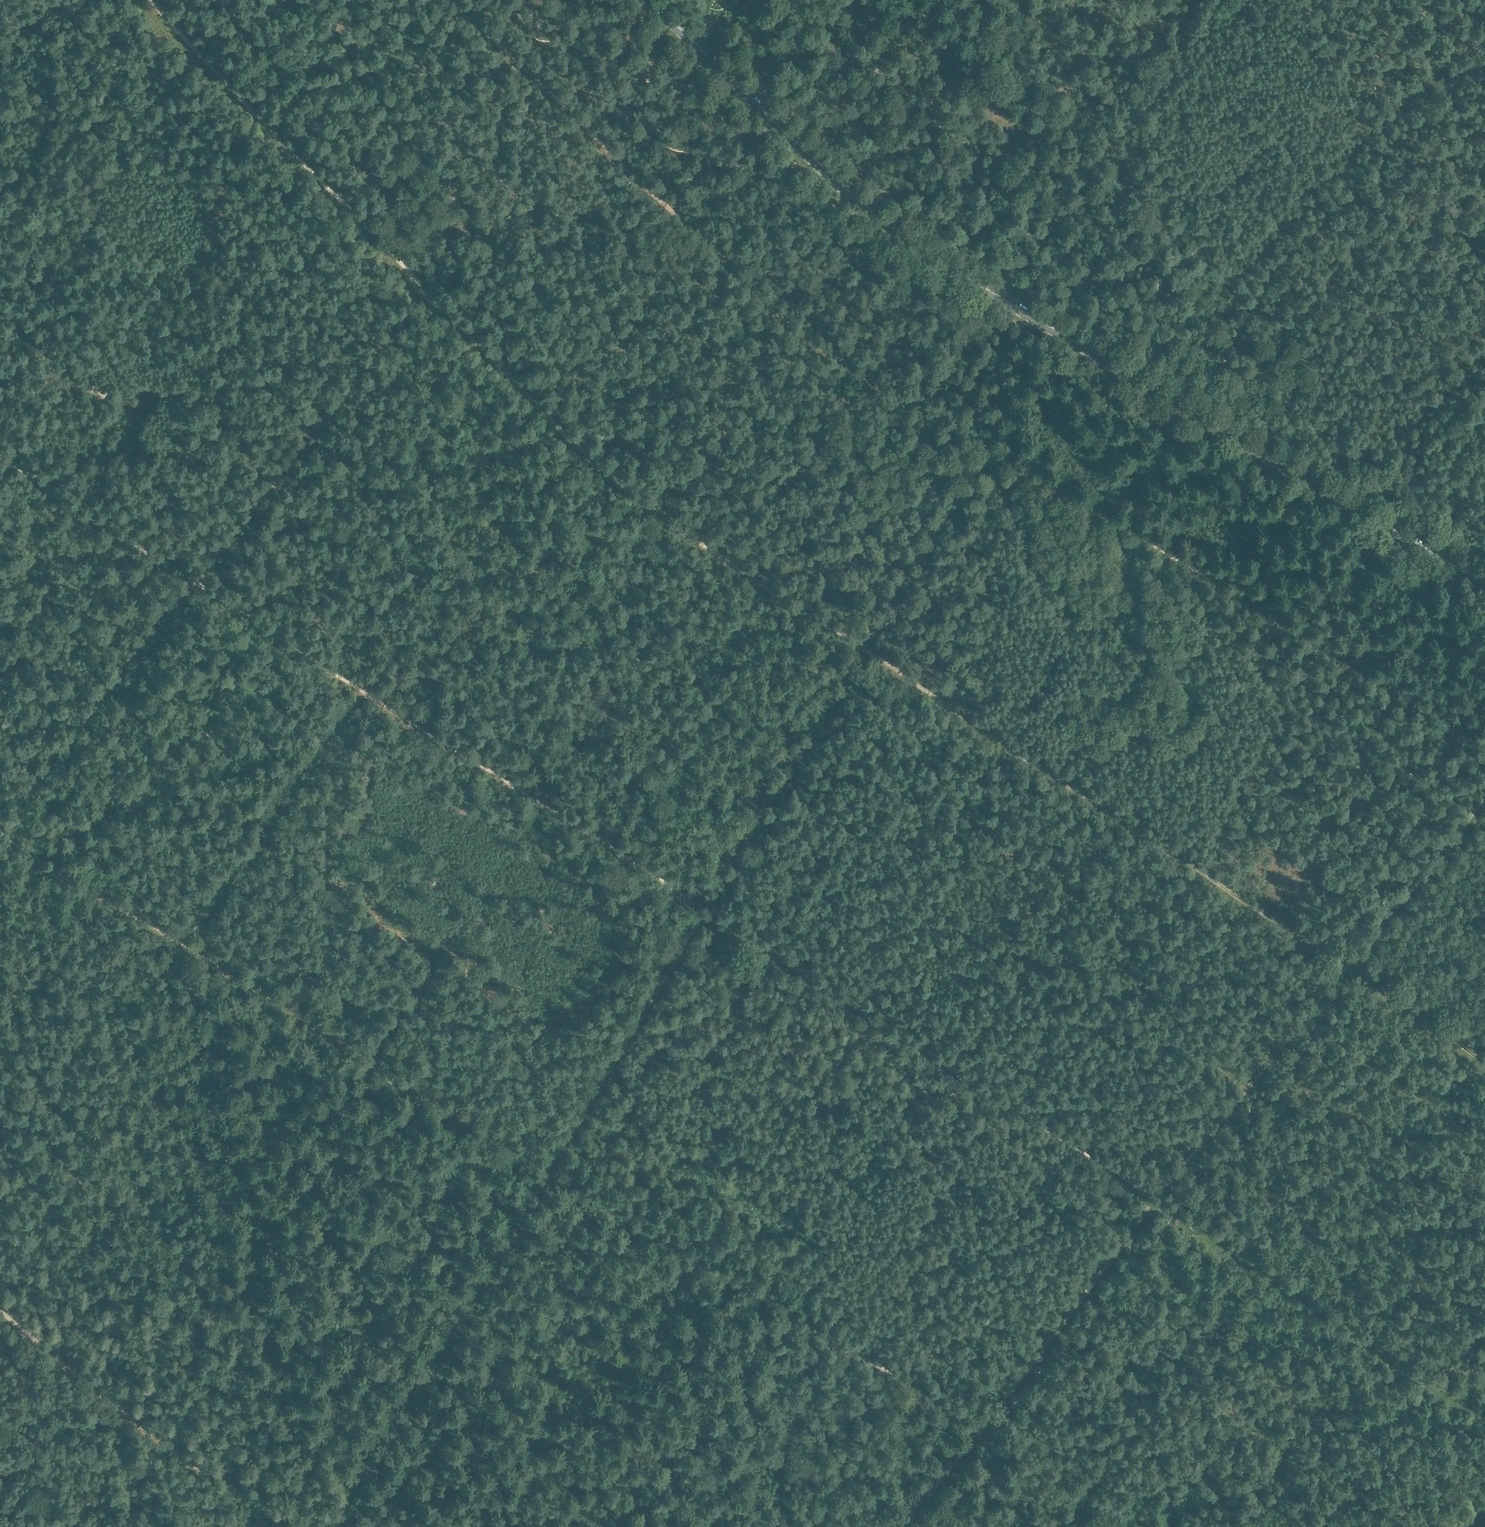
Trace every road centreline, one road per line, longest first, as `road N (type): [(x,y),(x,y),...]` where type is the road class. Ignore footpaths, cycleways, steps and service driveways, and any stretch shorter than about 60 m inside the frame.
road 1 (primary): [(1484,583),(911,242),(652,0)]
road 2 (track): [(981,1422),(1250,1077),(1477,813)]
road 3 (track): [(991,447),(881,389),(709,249),(449,0)]
road 4 (track): [(0,1306),(265,1526)]
road 5 (track): [(1276,620),(991,447)]
road 6 (track): [(1484,741),(1276,620)]
road 7 (track): [(899,1526),(981,1422)]

